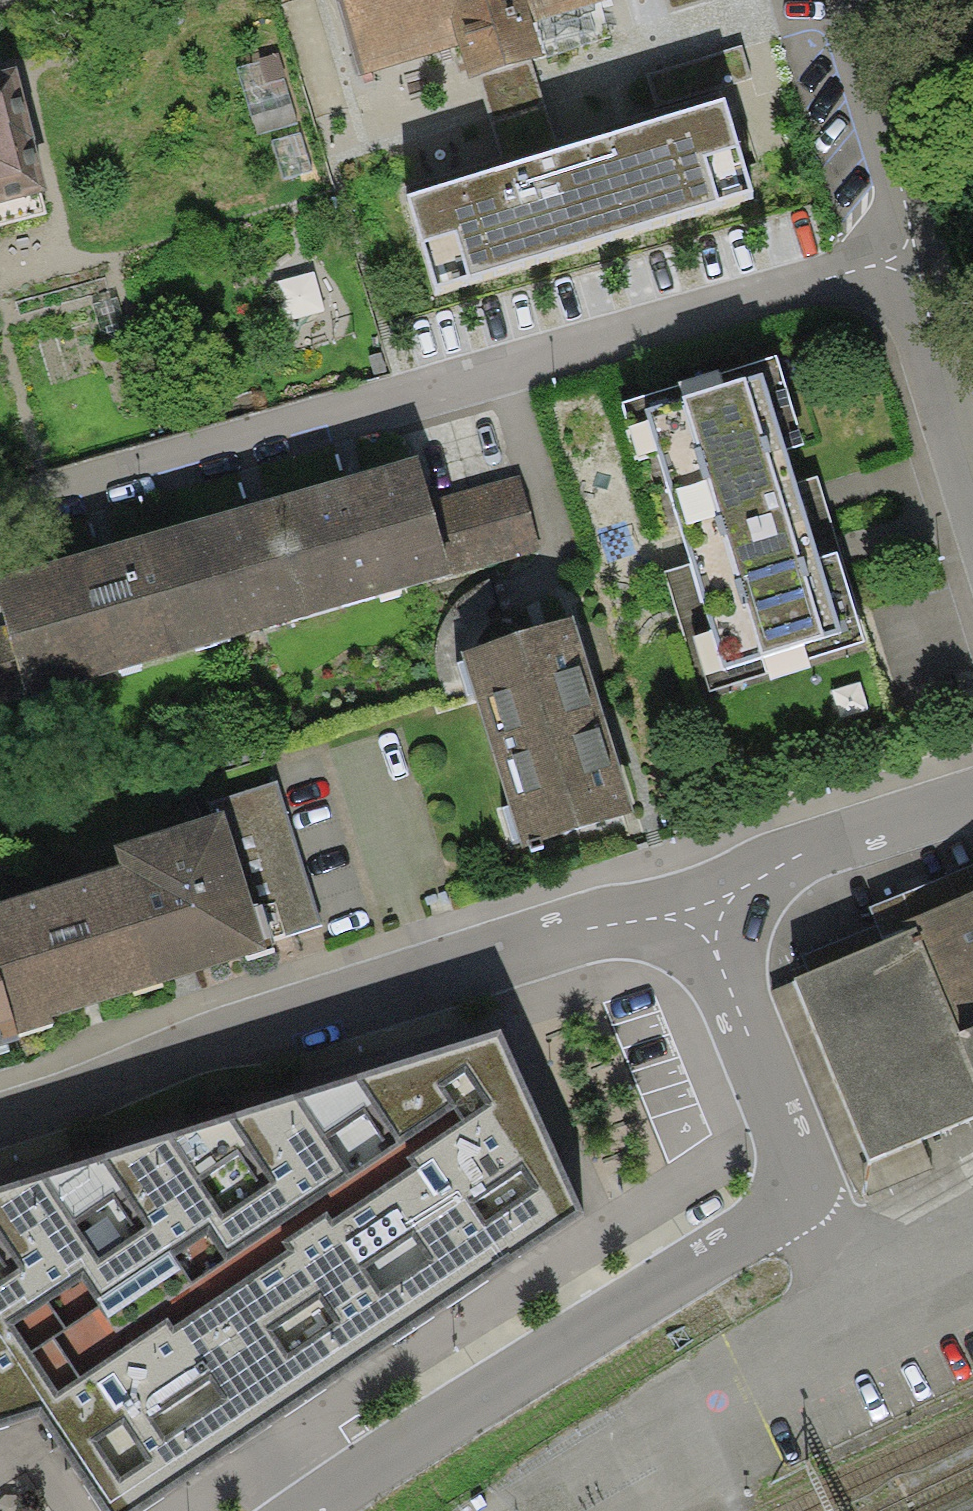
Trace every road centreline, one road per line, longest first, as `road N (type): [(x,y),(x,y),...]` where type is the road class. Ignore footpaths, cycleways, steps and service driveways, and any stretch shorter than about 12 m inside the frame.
road 1 (residential): [(0,507),(902,232)]
road 2 (residential): [(691,894),(0,1113)]
road 3 (residential): [(813,1194),(314,1510)]
road 4 (residential): [(813,1194),(758,1079),(691,894)]
road 5 (residential): [(972,799),(691,894)]
road 6 (residential): [(902,232),(841,0)]
road 7 (residential): [(972,444),(902,232)]
road 8 (residential): [(972,1222),(918,1251),(847,1256),(813,1194)]

